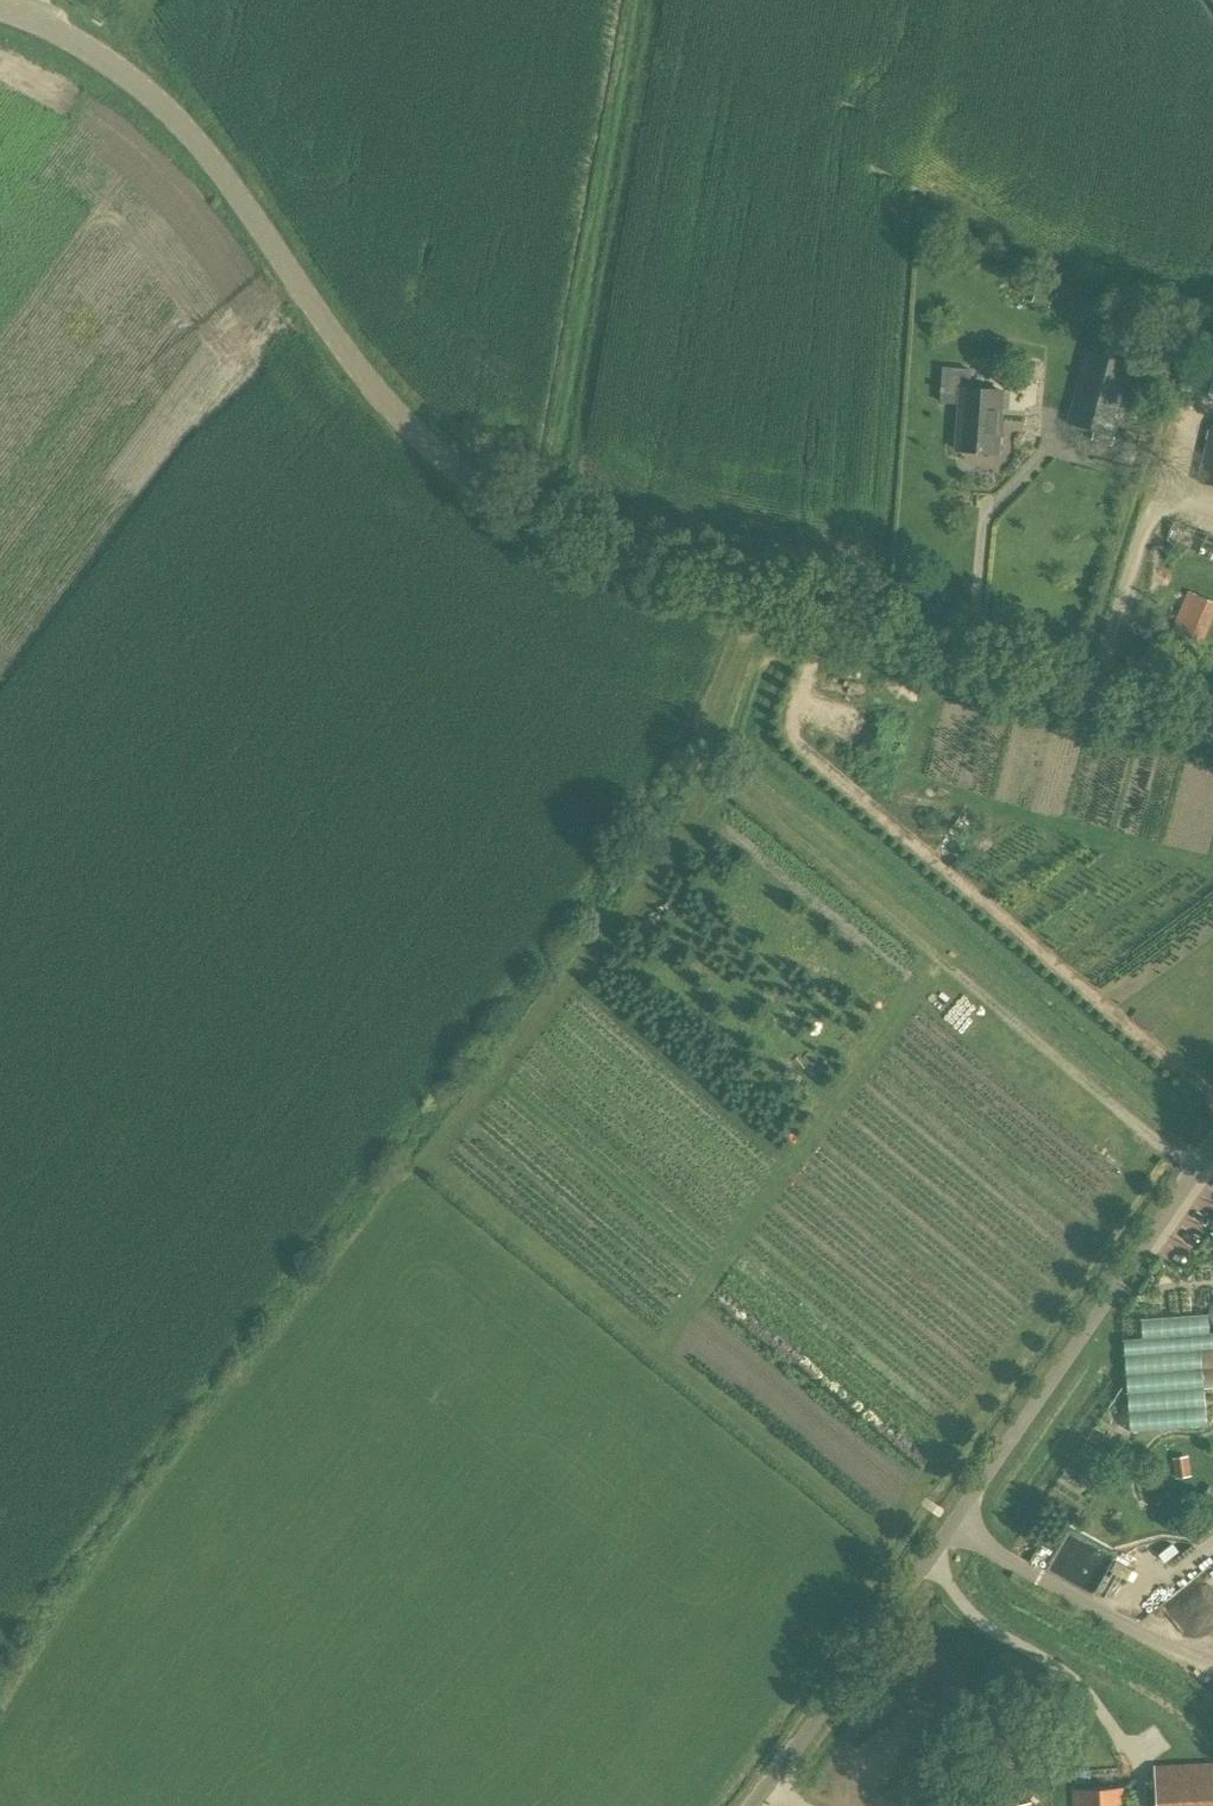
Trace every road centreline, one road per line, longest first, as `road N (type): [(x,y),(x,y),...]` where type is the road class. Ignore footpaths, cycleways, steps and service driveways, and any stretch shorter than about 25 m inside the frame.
road 1 (tertiary): [(0,12),(89,55),(190,136),(388,407),(484,495),(562,544),(643,579),(1212,736)]
road 2 (unclassified): [(759,1805),(906,1604),(1212,1142)]

